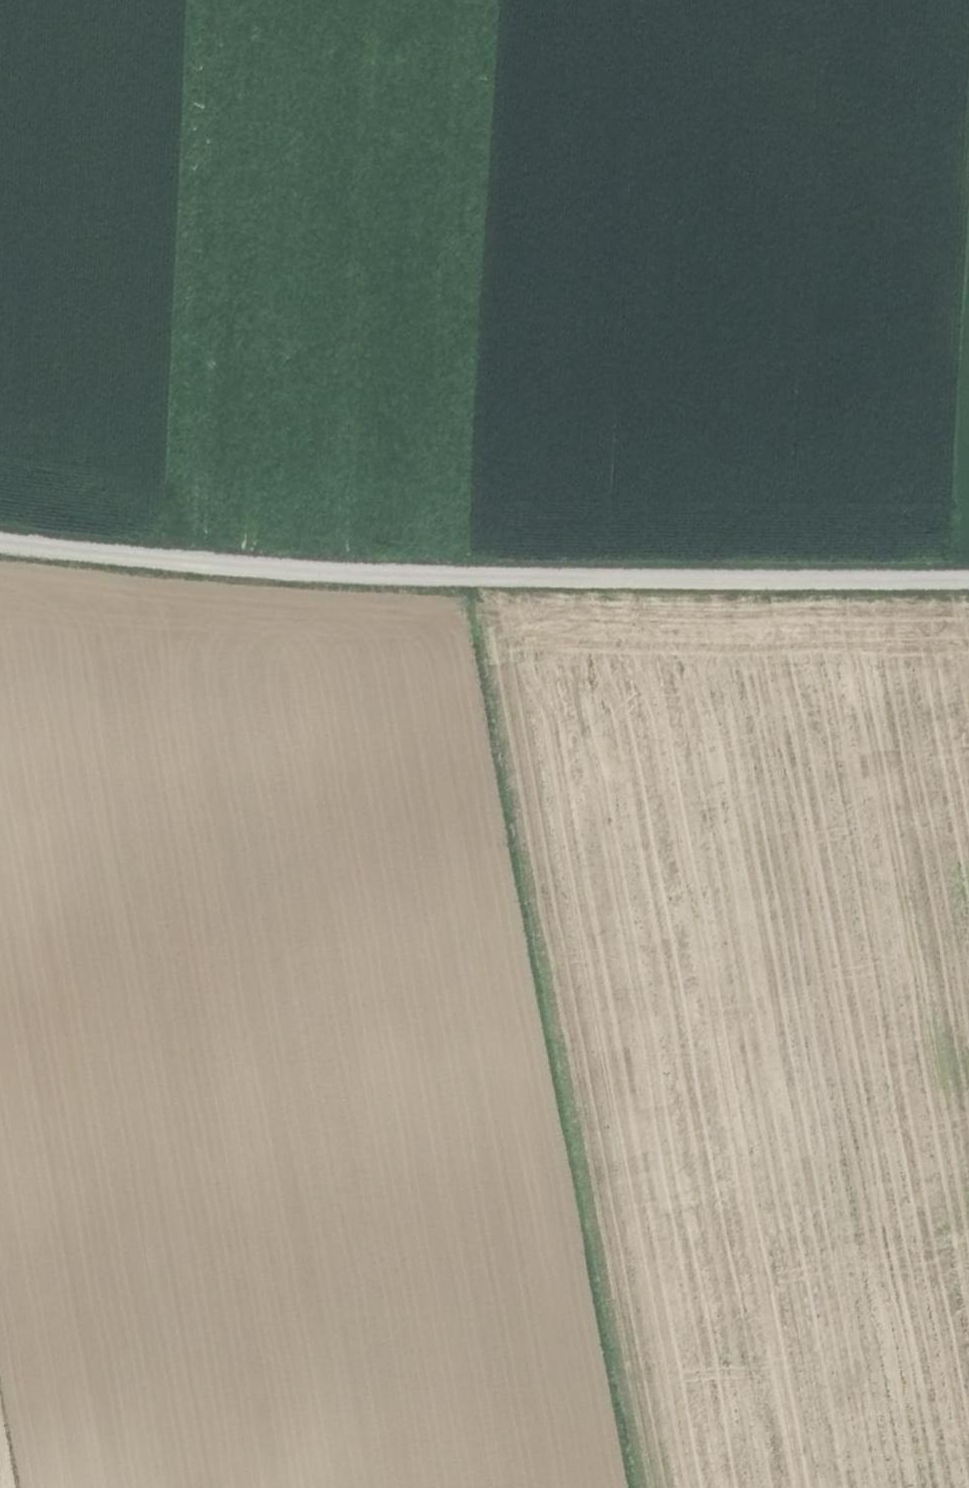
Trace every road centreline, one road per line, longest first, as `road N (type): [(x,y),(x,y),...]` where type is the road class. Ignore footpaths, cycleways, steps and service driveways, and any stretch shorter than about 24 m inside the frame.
road 1 (track): [(968,580),(430,572),(127,555),(0,537)]

